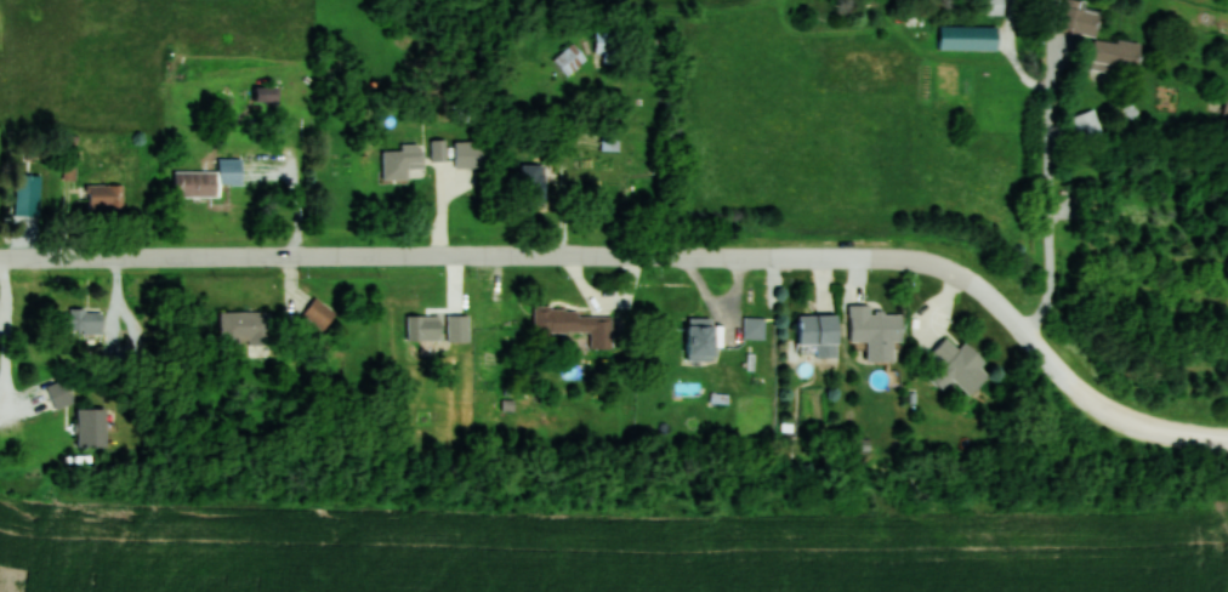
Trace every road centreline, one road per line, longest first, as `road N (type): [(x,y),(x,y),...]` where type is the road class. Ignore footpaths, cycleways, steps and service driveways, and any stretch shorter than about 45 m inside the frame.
road 1 (residential): [(1070,382),(990,294),(916,255),(0,258)]
road 2 (residential): [(1227,454),(1169,439),(1070,382)]

